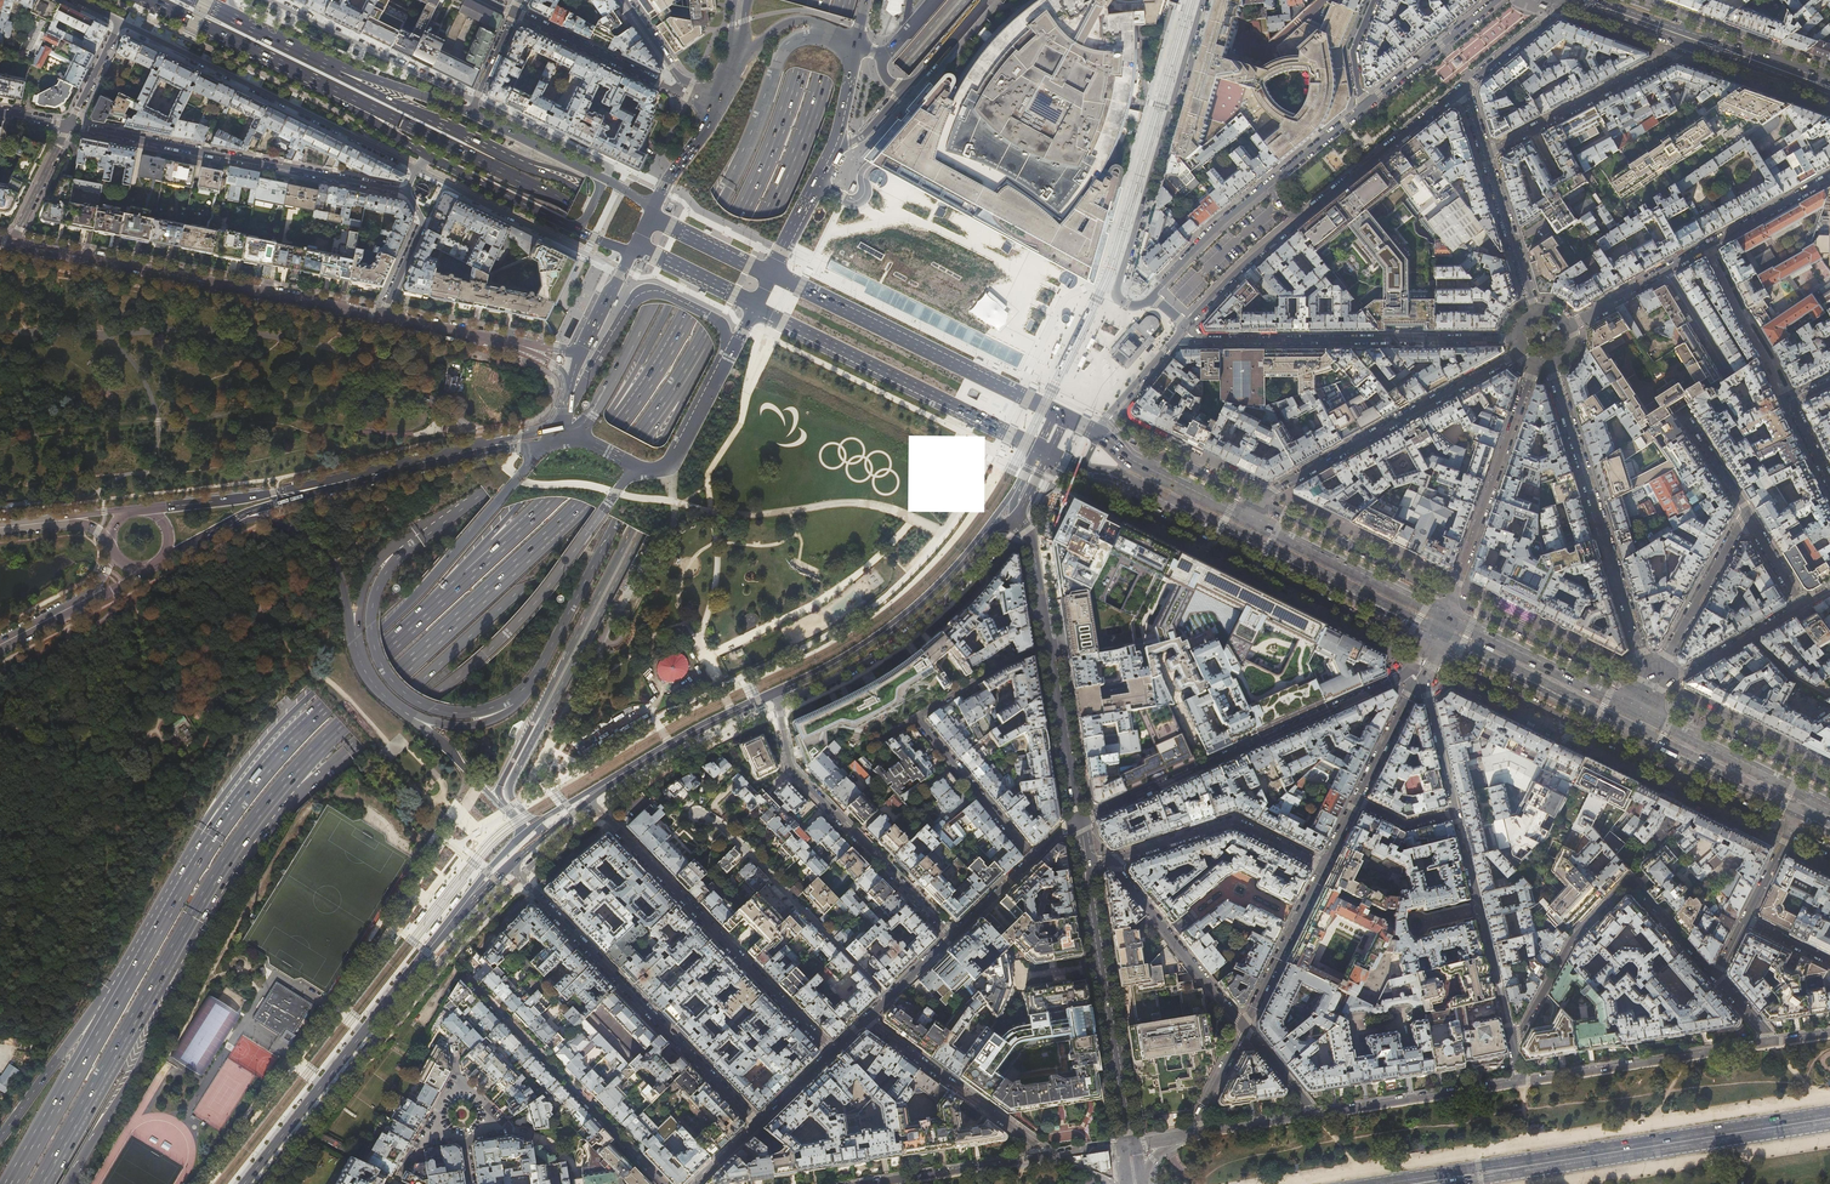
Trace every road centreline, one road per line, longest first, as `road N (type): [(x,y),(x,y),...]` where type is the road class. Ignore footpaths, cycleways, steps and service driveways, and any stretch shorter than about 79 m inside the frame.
road 1 (primary): [(537,823),(511,797),(516,772),(839,160),(967,0)]
road 2 (primary): [(955,0),(864,106),(814,184),(532,722),(499,788),(503,805)]
road 3 (trunk): [(360,744),(551,559),(602,492),(643,415),(659,343),(655,272),(633,231),(578,190)]
road 4 (trunk): [(229,864),(324,742),(582,503),(694,357)]
road 5 (trunk): [(559,436),(430,580),(268,739),(198,853)]
road 6 (trunk): [(819,0),(756,182),(666,354),(616,425)]
road 7 (secondary): [(1414,1183),(1829,1118)]
road 8 (residential): [(263,1183),(435,967),(519,877)]
road 9 (trunk): [(470,503),(401,555),(380,581),(371,623),(379,658),(414,700),(459,713),(507,701),(541,665)]
road 10 (primary): [(360,744),(506,634),(635,466)]
road 11 (trunk): [(694,357),(787,179),(843,0)]
road 12 (secondary): [(381,317),(12,244)]
road 13 (tertiary): [(1185,327),(1267,245),(1464,88)]
road 14 (trunk): [(449,589),(291,738),(198,853)]
road 15 (residential): [(1403,675),(1077,821)]
road 16 (trunk): [(766,0),(719,119),(670,184),(622,196),(532,166)]
road 17 (residential): [(582,806),(598,809),(831,1052)]
road 18 (trunk): [(541,665),(689,383),(694,357)]
road 19 (residential): [(408,192),(70,125)]
road 20 (unclassified): [(1151,296),(1133,305),(1117,288),(1203,0)]
road 21 (residential): [(757,1123),(519,877)]
road 22 (residential): [(1177,335),(1517,338)]
road 23 (residential): [(1550,365),(1655,683)]
road 24 (residential): [(120,21),(419,171)]
road 25 (residential): [(1512,1046),(1574,938),(1624,884),(1634,884),(1716,977)]
road 26 (trunk): [(784,0),(652,304)]
road 27 (residential): [(1520,351),(1274,491),(1250,530)]
road 28 (trunk): [(169,903),(10,1183)]
road 29 (primary): [(1055,412),(772,273)]
road 30 (primary): [(755,308),(1037,448)]
road 31 (tertiary): [(1016,519),(1035,547),(1077,821)]
road 32 (residential): [(952,936),(790,765),(775,692)]
road 33 (trunk): [(42,1183),(197,919)]
road 34 (trunk): [(67,1183),(132,1072),(197,919)]
road 35 (trunk): [(169,903),(0,1138)]
road 36 (trunk): [(739,164),(616,425)]
road 37 (unclassified): [(1364,106),(1221,224),(1151,296)]
road 38 (trunk): [(316,79),(569,207)]
road 39 (tertiary): [(1084,868),(1129,1146)]
road 40 (residential): [(1442,625),(1534,364)]
road 41 (residential): [(663,1183),(480,991)]
road 42 (residential): [(1773,1041),(1520,1082)]
road 43 (tertiary): [(969,552),(877,637),(775,692)]
road 44 (residential): [(1512,1046),(1456,812)]
road 45 (residential): [(632,249),(599,260),(419,171)]
road 46 (trunk): [(616,425),(550,498),(449,589)]
road 47 (residential): [(1486,154),(1674,55),(1684,36)]
road 48 (trunk): [(585,401),(519,504),(449,589)]
road 49 (residential): [(1109,861),(1232,822),(1323,866)]
road 50 (residential): [(268,0),(474,100)]
road 51 (trunk): [(532,166),(328,65)]
road 52 (residential): [(1047,1155),(864,1020)]
road 53 (trunk): [(569,207),(613,241),(625,294),(621,332),(585,401)]
road 54 (primary): [(1442,625),(1638,723)]
road 55 (primary): [(1250,530),(1442,625)]
road 56 (primary): [(635,466),(655,470),(675,458),(755,308)]
road 57 (residential): [(1109,861),(1243,1026)]
road 58 (primary): [(234,522),(268,520),(326,551),(359,656)]
road 59 (residential): [(1520,1082),(1313,1114)]
road 60 (trunk): [(470,503),(405,537),(374,566),(360,606),(359,656)]
road 61 (residential): [(1655,683),(1747,511)]
road 62 (primary): [(363,1032),(244,1183)]
road 63 (primary): [(327,485),(141,510)]
road 64 (residential): [(1829,176),(1666,269)]
road 65 (primary): [(149,0),(316,79)]
road 66 (primary): [(1638,723),(1802,803)]
road 67 (residential): [(1047,1155),(867,1183)]
road 68 (residential): [(514,12),(676,92)]
road 69 (residential): [(1243,1026),(1323,866)]
road 70 (trunk): [(229,864),(360,744)]
road 71 (tertiary): [(775,692),(621,775)]
road 72 (trunk): [(829,36),(800,38),(781,53),(739,164)]
road 73 (unclassified): [(1497,0),(1364,106)]
road 74 (residential): [(1077,821),(952,936)]
road 75 (residential): [(474,100),(613,167),(606,180)]
road 76 (residential): [(1535,314),(1486,154)]
road 77 (residential): [(1801,605),(1655,683)]
road 78 (trunk): [(652,304),(587,419),(559,436)]
road 79 (trunk): [(739,164),(652,304)]
road 80 (trunk): [(406,712),(449,725),(488,722),(518,703),(541,665)]
road 81 (primary): [(327,485),(483,448)]
road 82 (primary): [(432,159),(573,227)]
road 83 (primary): [(475,115),(328,65)]
road 84 (secondary): [(1829,88),(1684,36)]
road 85 (trunk): [(585,401),(470,503)]
road 86 (primary): [(363,1032),(457,915)]
road 87 (primary): [(772,273),(836,143)]
road 88 (primary): [(316,79),(320,91),(432,159)]
road 89 (tertiary): [(1464,88),(1574,0)]
road 90 (residential): [(381,317),(423,222),(408,192)]
road 91 (primary): [(772,273),(650,211)]
road 92 (primary): [(632,249),(755,308)]
road 93 (primary): [(597,175),(475,115)]
road 94 (secondary): [(514,343),(381,317)]
road 95 (primary): [(406,712),(503,805)]
road 96 (residential): [(1456,812),(1425,682)]
road 97 (residential): [(12,244),(70,125)]
road 98 (residential): [(1802,803),(1745,920)]
road 99 (primary): [(829,36),(812,20),(786,22),(727,77)]
road 100 (primary): [(1134,474),(1250,530)]
road 101 (residential): [(1355,801),(1412,686)]
road 102 (residential): [(1829,483),(1793,405),(1829,383)]
road 103 (tertiary): [(1097,434),(1177,335)]
road 104 (residential): [(1313,1114),(1191,1134)]
road 105 (residential): [(1666,269),(1730,374)]
road 106 (residential): [(952,936),(864,1020)]

